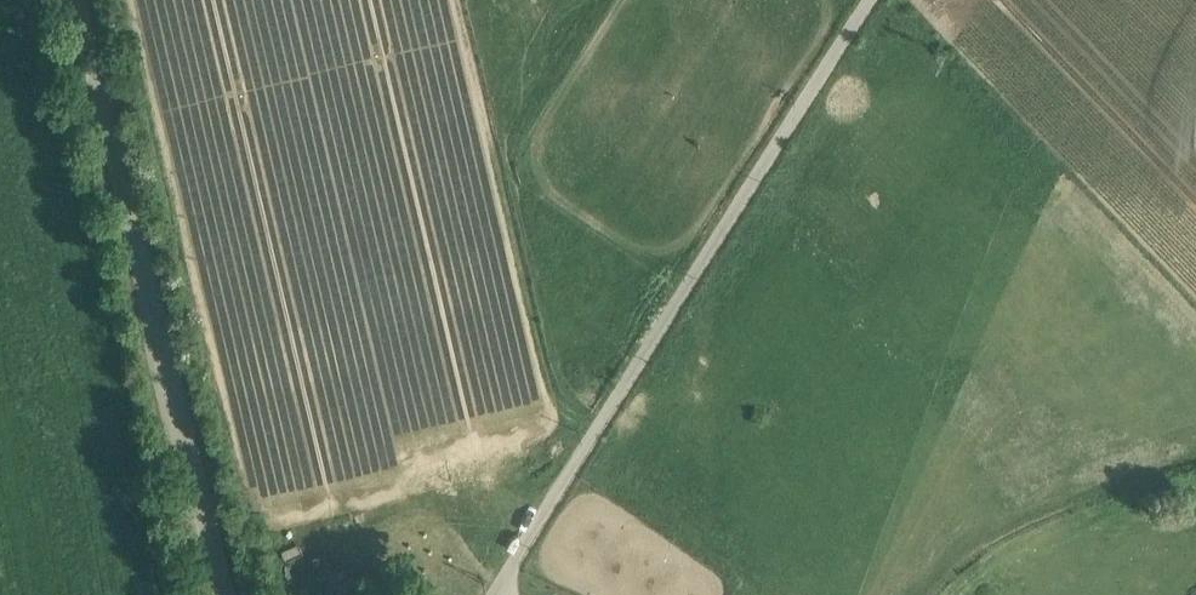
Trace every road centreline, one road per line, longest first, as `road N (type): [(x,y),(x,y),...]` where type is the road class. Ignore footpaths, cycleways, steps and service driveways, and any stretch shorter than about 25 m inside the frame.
road 1 (unclassified): [(865,0),(487,594)]
road 2 (unclassified): [(240,594),(82,0)]

